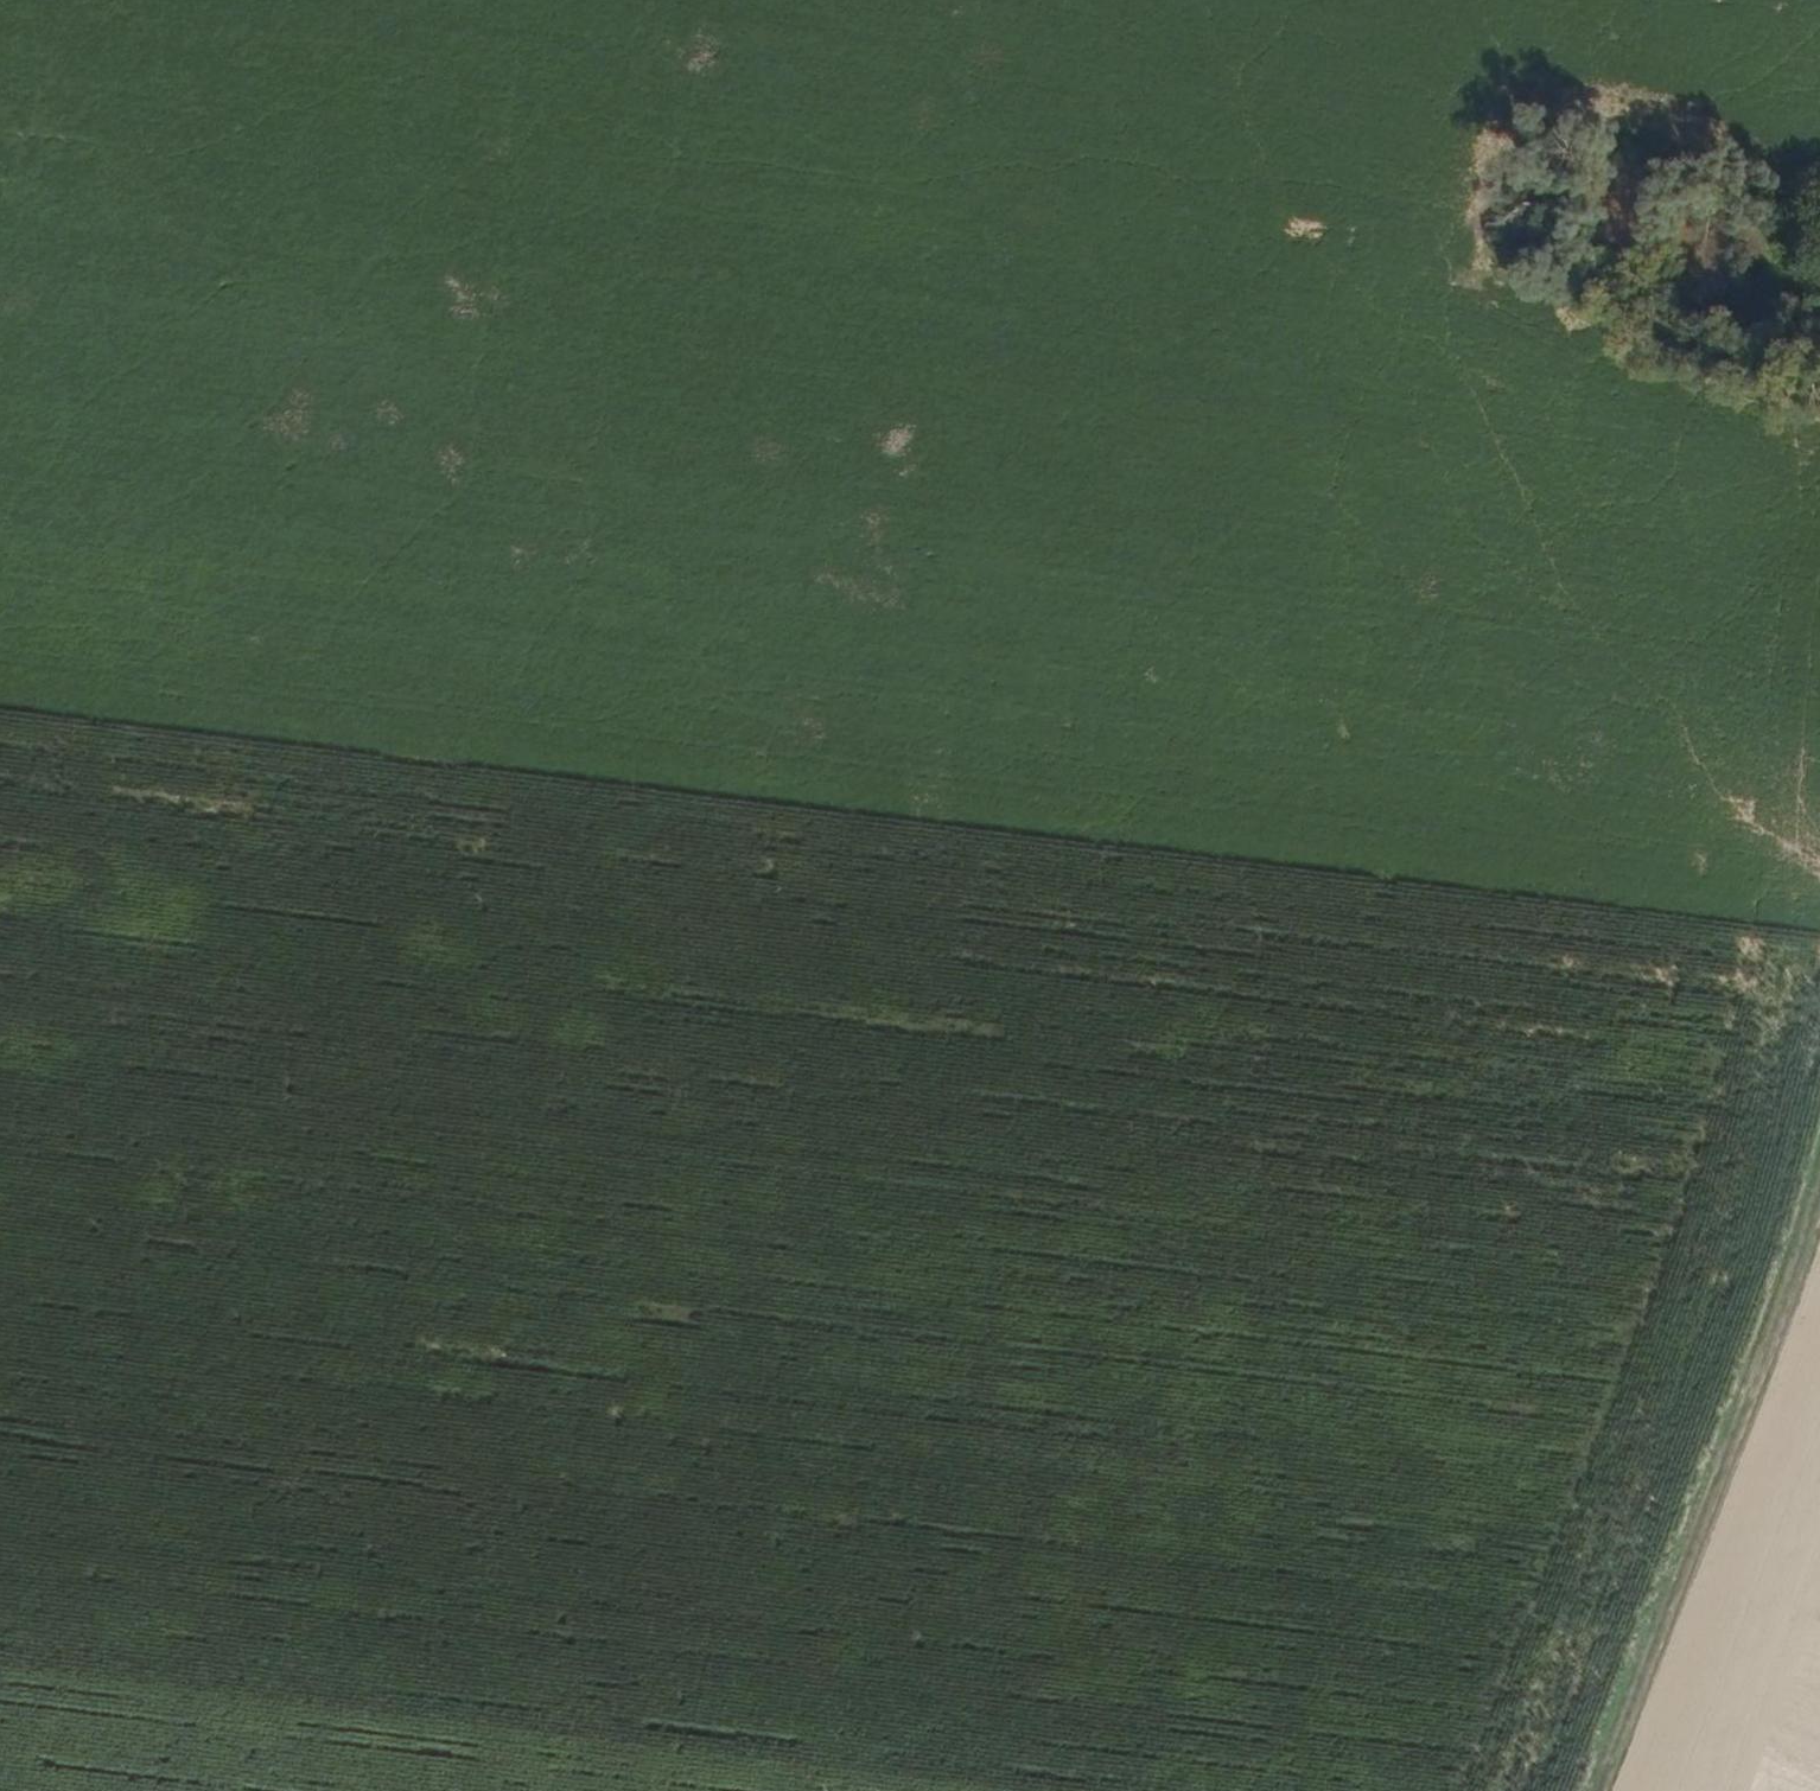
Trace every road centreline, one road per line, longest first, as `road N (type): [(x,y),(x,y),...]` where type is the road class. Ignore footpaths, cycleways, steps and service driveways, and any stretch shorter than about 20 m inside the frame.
road 1 (track): [(1819,1102),(1781,1327),(1598,1790)]

